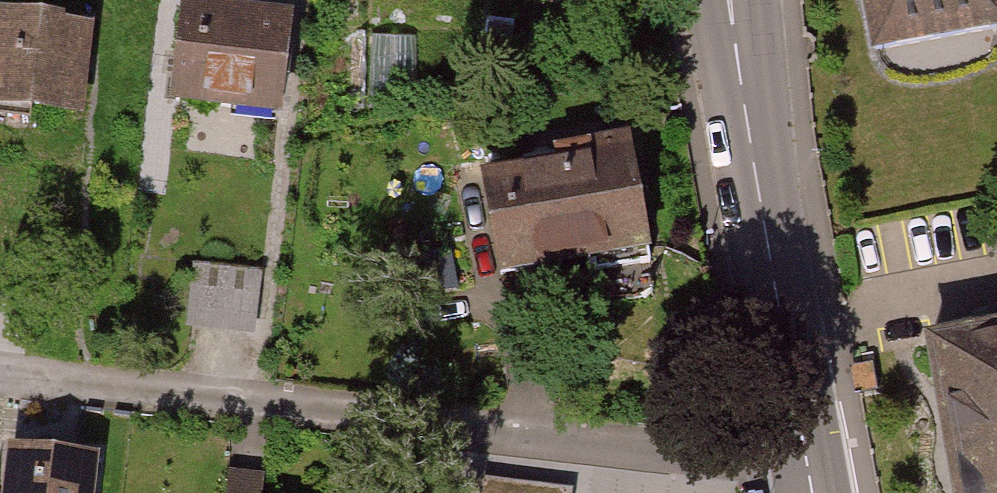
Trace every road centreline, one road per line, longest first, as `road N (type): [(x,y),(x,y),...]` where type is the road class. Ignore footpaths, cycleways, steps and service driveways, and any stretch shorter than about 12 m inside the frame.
road 1 (residential): [(807,450),(0,377)]
road 2 (residential): [(739,0),(807,450)]

